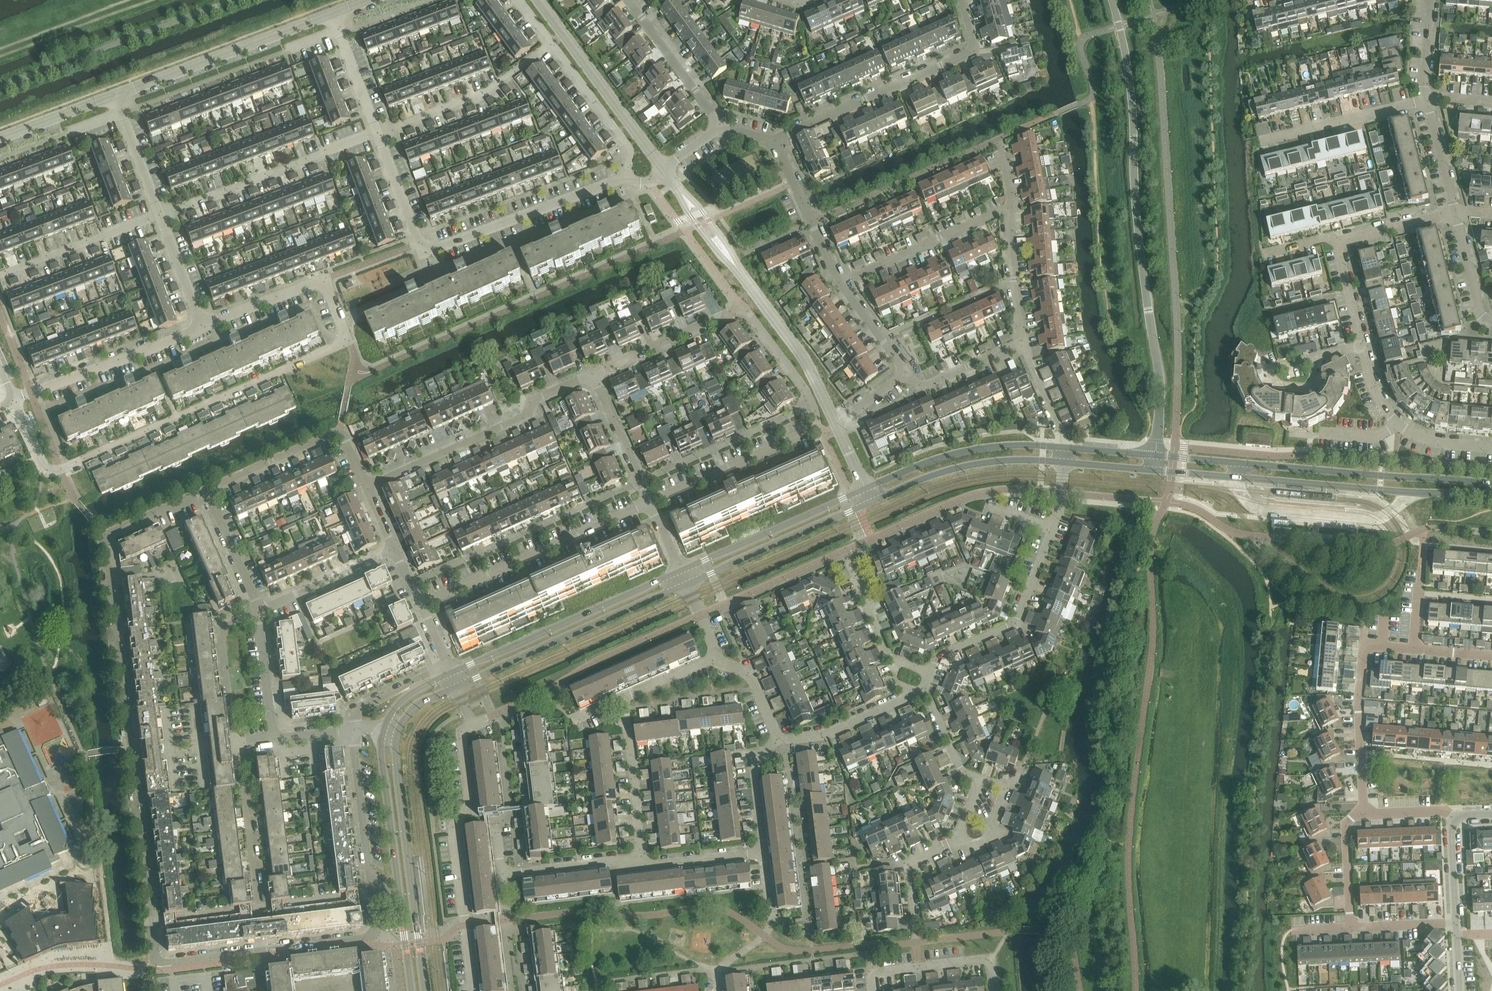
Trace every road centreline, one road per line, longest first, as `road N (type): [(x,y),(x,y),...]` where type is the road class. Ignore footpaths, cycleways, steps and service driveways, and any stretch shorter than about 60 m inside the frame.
road 1 (residential): [(370,877),(376,928),(367,938),(156,964),(104,537),(206,489)]
road 2 (residential): [(594,375),(744,308),(814,405),(815,429),(650,503)]
road 3 (unclassified): [(1156,456),(1160,375),(1140,245),(1129,73),(1112,0)]
road 4 (residential): [(14,401),(53,472),(347,341),(341,325)]
road 5 (tertiary): [(1154,471),(1491,498)]
road 6 (tertiary): [(1491,483),(1156,456)]
road 7 (residential): [(467,990),(473,984),(455,827),(472,803),(463,735),(472,724)]
road 8 (residential): [(962,0),(976,50),(772,142)]
road 9 (residential): [(366,488),(527,417),(536,399),(594,375)]
road 10 (tertiary): [(425,990),(397,735)]
road 11 (tertiary): [(457,687),(687,586)]
road 12 (residential): [(421,605),(650,503)]
road 13 (tertiary): [(680,571),(452,673)]
road 14 (residential): [(160,215),(377,134)]
road 15 (unclassified): [(332,15),(116,96)]
road 16 (residential): [(418,243),(433,247),(627,178)]
road 17 (residential): [(1364,814),(1364,646),(1414,650)]
road 18 (residential): [(627,178),(627,145),(520,0)]
road 19 (unclassified): [(664,170),(539,0)]
road 20 (tertiary): [(1064,448),(959,453),(866,489)]
road 21 (tertiary): [(687,586),(873,503)]
road 22 (tertiary): [(866,489),(680,571)]
road 23 (residential): [(931,674),(939,657),(1018,622),(1052,531)]
road 24 (tertiary): [(873,503),(963,467),(1064,462)]
road 25 (residential): [(1395,425),(1373,388),(1337,242)]
road 26 (residential): [(839,282),(1007,208)]
road 27 (residential): [(203,327),(322,280),(341,325)]
road 28 (tertiary): [(383,729),(400,902)]
road 29 (residential): [(0,275),(160,215)]
road 30 (residential): [(46,388),(203,327)]
road 31 (residential): [(642,864),(625,698)]
road 32 (residential): [(1427,99),(1266,141)]
road 33 (residential): [(778,740),(827,734),(925,689)]
road 34 (residential): [(835,424),(753,290)]
road 35 (residential): [(720,127),(628,0)]
road 36 (residential): [(377,134),(482,94),(515,71)]
road 37 (residential): [(931,674),(889,656),(849,558)]
road 38 (residential): [(664,170),(708,241),(753,290)]
road 39 (residential): [(753,290),(718,233),(664,170)]
road 40 (residential): [(353,730),(370,877)]
road 41 (residential): [(259,611),(394,551)]
road 42 (residential): [(206,489),(339,431)]
road 43 (residential): [(501,875),(642,864)]
road 44 (residential): [(650,503),(594,375)]
road 45 (residential): [(1021,346),(1007,208)]
road 46 (residential): [(873,990),(871,973),(988,960)]
road 47 (residential): [(206,489),(259,611)]
road 48 (residential): [(906,375),(917,388),(1021,346)]
road 49 (residential): [(273,738),(259,611)]
road 50 (residential): [(377,134),(332,15)]
road 51 (residential): [(160,215),(116,96)]
road 52 (residential): [(916,936),(907,863),(955,843)]
road 53 (residential): [(1350,928),(1347,824),(1364,814)]
road 54 (unclassified): [(116,96),(0,139)]
road 55 (residential): [(642,864),(765,854)]
road 56 (residential): [(765,854),(755,767),(778,740)]
road 57 (residential): [(1337,242),(1456,213)]
road 58 (residential): [(449,666),(364,707),(353,730)]

